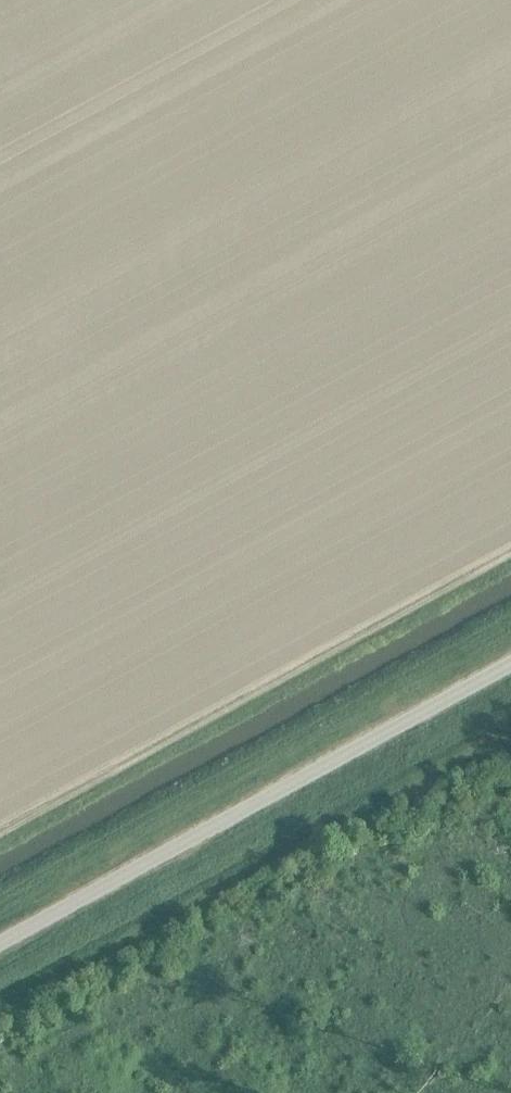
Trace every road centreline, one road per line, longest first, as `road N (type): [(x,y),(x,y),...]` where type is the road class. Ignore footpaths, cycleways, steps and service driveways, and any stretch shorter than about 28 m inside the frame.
road 1 (unclassified): [(0,944),(510,666)]
road 2 (track): [(238,876),(510,730)]

